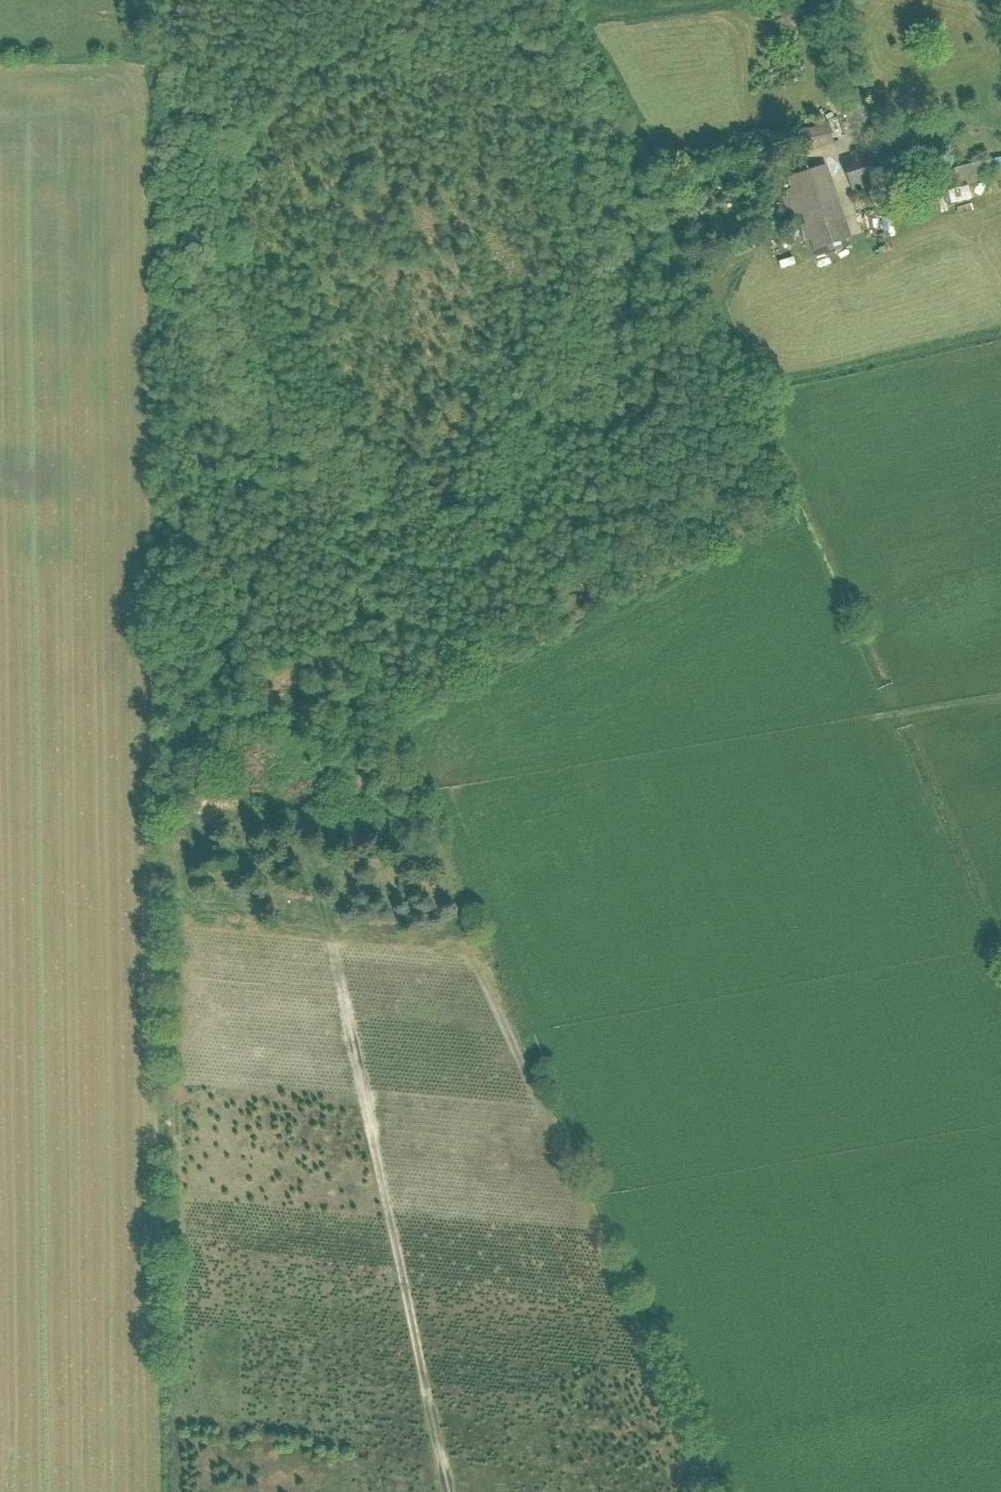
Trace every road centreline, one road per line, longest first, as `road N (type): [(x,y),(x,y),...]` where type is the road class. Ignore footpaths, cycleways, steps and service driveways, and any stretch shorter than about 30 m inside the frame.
road 1 (track): [(332,955),(449,1491)]
road 2 (track): [(858,126),(838,0)]

